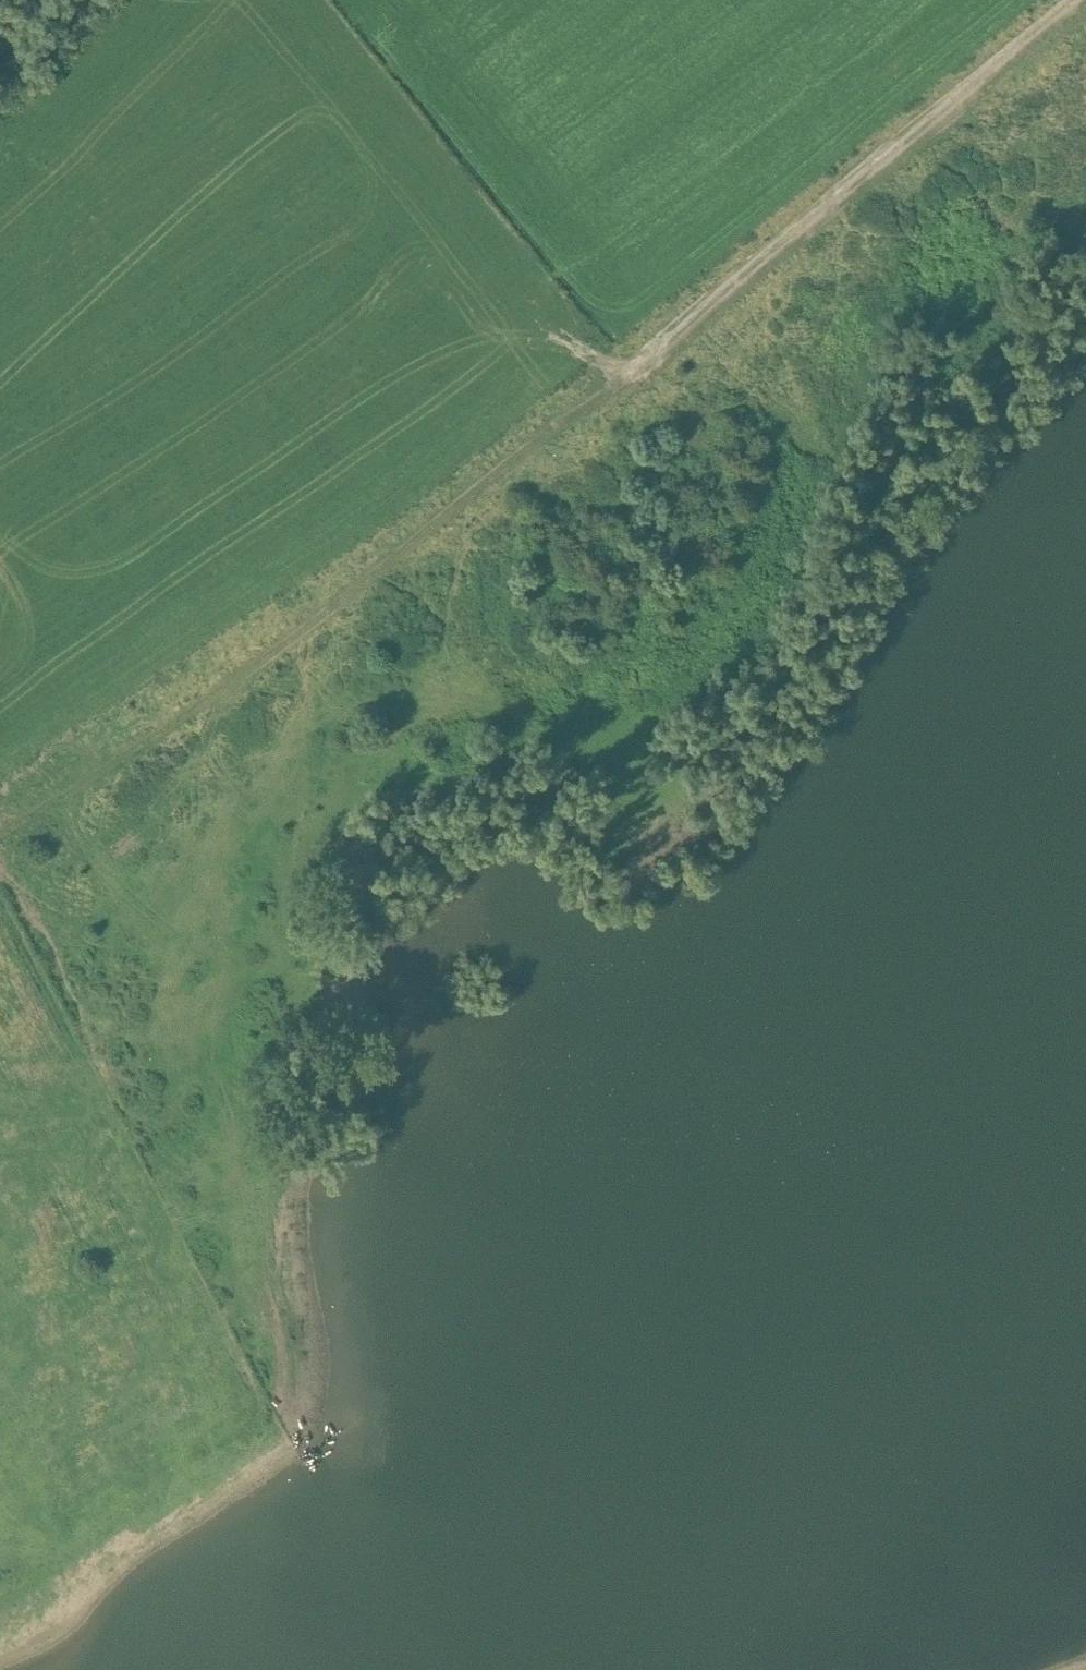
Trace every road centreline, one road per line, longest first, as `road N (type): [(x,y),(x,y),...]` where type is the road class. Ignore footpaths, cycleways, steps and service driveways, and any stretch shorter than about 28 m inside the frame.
road 1 (track): [(623,362),(1068,0)]

